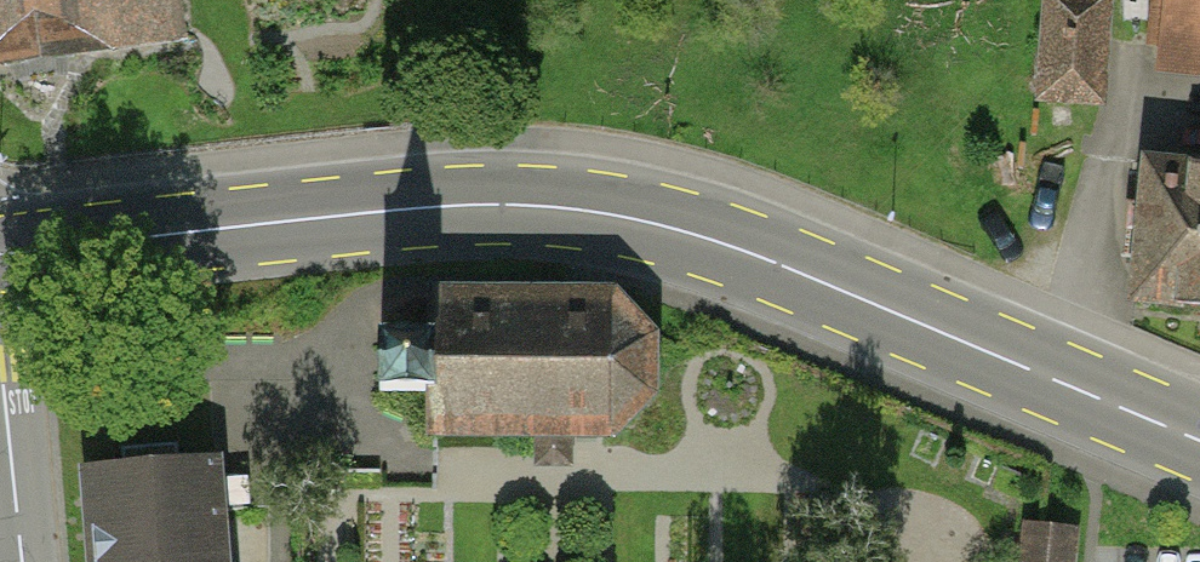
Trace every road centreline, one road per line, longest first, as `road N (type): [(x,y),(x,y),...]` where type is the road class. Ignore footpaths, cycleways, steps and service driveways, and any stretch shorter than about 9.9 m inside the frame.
road 1 (primary): [(0,255),(460,204),(610,215),(792,268),(1199,440)]
road 2 (tertiary): [(22,561),(0,355)]

